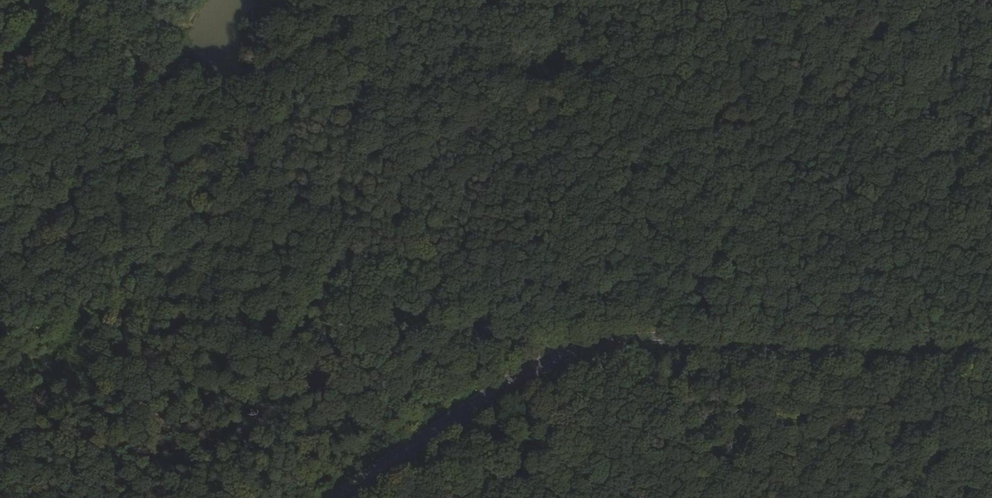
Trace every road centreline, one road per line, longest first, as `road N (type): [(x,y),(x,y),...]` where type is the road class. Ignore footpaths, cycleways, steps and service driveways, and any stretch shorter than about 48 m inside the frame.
road 1 (tertiary): [(991,344),(629,339),(567,354),(499,388),(336,497)]
road 2 (track): [(0,323),(629,339)]

